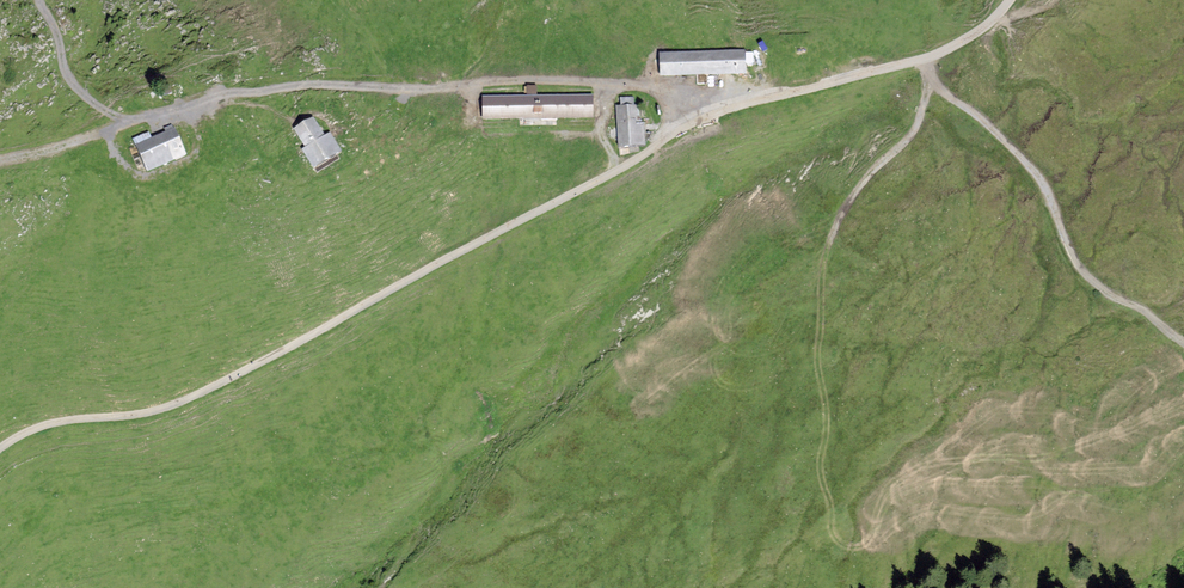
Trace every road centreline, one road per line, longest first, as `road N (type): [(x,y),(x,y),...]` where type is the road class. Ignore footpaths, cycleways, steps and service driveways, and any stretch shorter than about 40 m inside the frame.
road 1 (track): [(0,448),(51,424),(140,414),(196,394),(623,166),(699,116)]
road 2 (track): [(128,125),(299,87),(544,84)]
road 3 (track): [(1183,343),(1149,306),(1086,273),(1039,171),(932,81),(925,58)]
road 4 (track): [(699,116),(925,58)]
road 5 (track): [(932,81),(919,122),(863,179),(827,251)]
road 6 (track): [(699,116),(659,91),(544,84)]
road 7 (track): [(40,0),(70,82),(128,125)]

